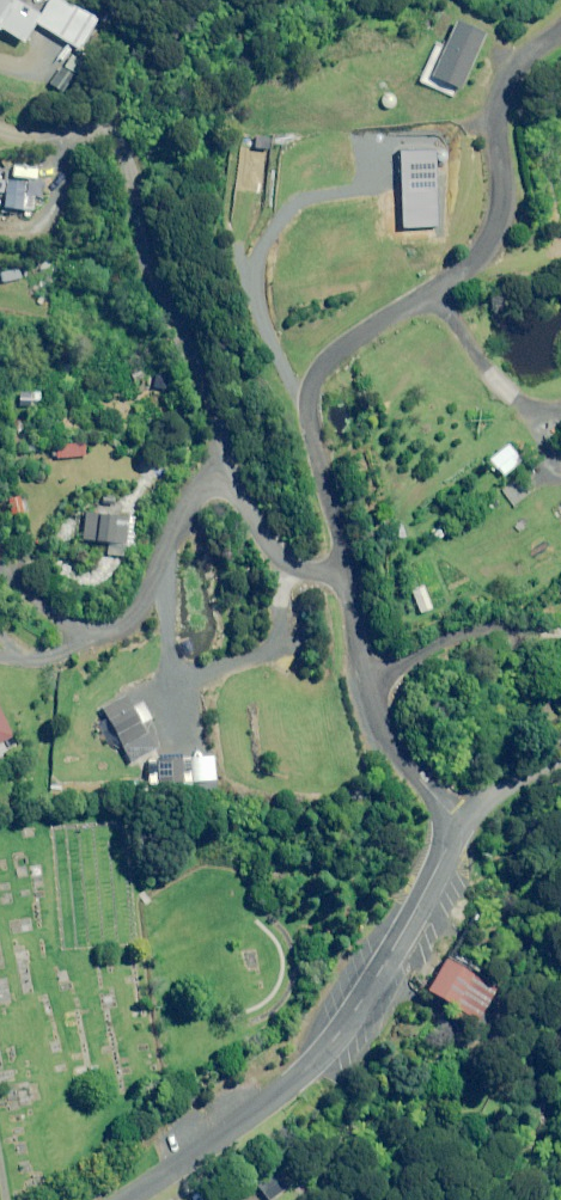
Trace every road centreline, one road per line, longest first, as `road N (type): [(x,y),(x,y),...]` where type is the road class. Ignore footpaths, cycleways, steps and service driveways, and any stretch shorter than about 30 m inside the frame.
road 1 (residential): [(348,573),(306,417),(311,384),(371,330),(452,279),(497,223),(505,179),(489,121),(519,64),(560,29)]
road 2 (residential): [(123,1199),(257,1108),(329,1043),(400,934),(457,821)]
road 3 (residential): [(52,129),(82,114),(113,123),(124,151),(126,213),(230,472)]
road 4 (residential): [(3,572),(80,632),(105,633),(145,603),(190,493),(230,472)]
road 5 (residential): [(457,821),(389,743),(369,695),(348,573)]
road 6 (residential): [(230,472),(281,571),(348,573)]
road 7 (residential): [(457,821),(504,785),(560,757)]

